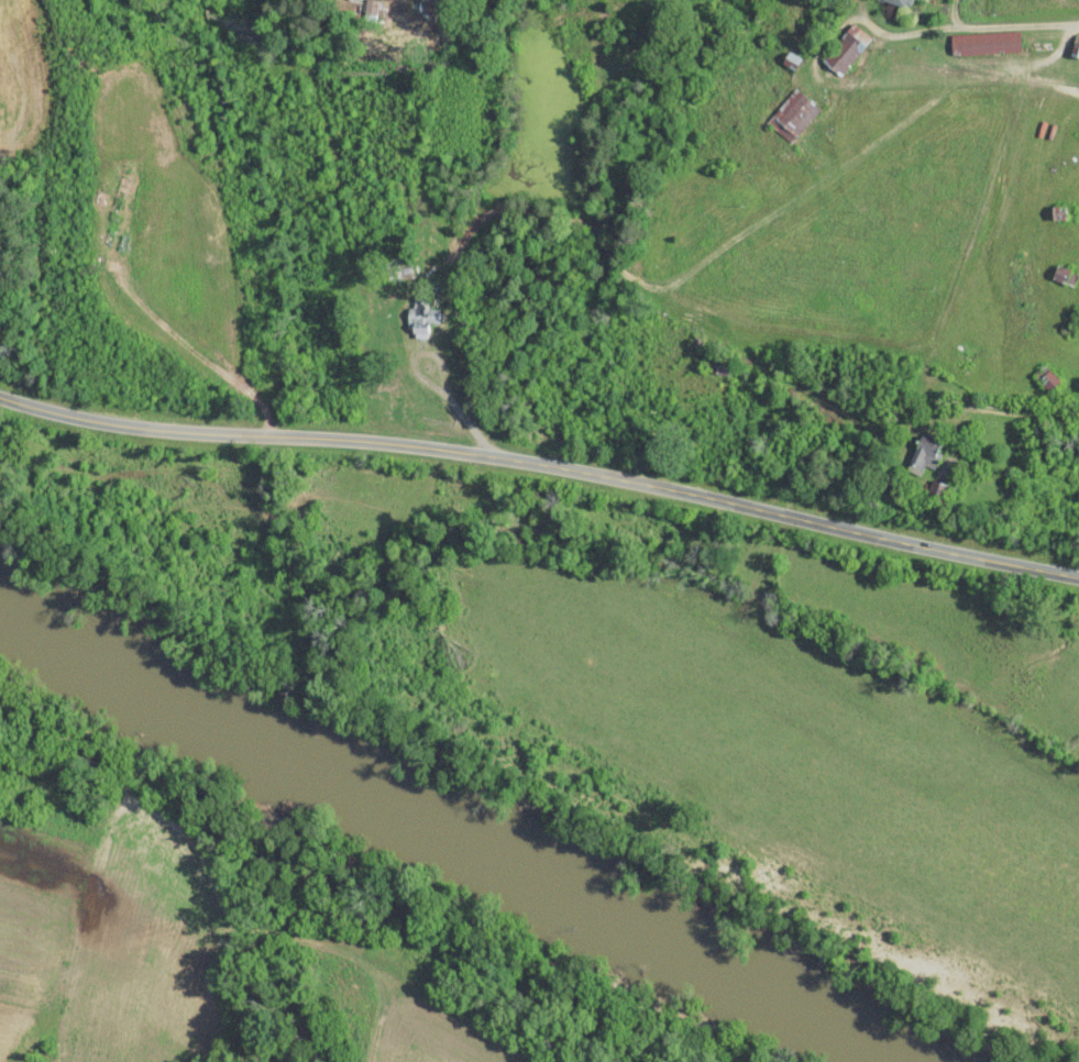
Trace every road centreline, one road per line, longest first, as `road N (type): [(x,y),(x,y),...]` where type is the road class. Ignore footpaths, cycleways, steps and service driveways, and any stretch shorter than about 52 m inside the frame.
road 1 (tertiary): [(1078,576),(494,455),(142,427),(0,394)]

